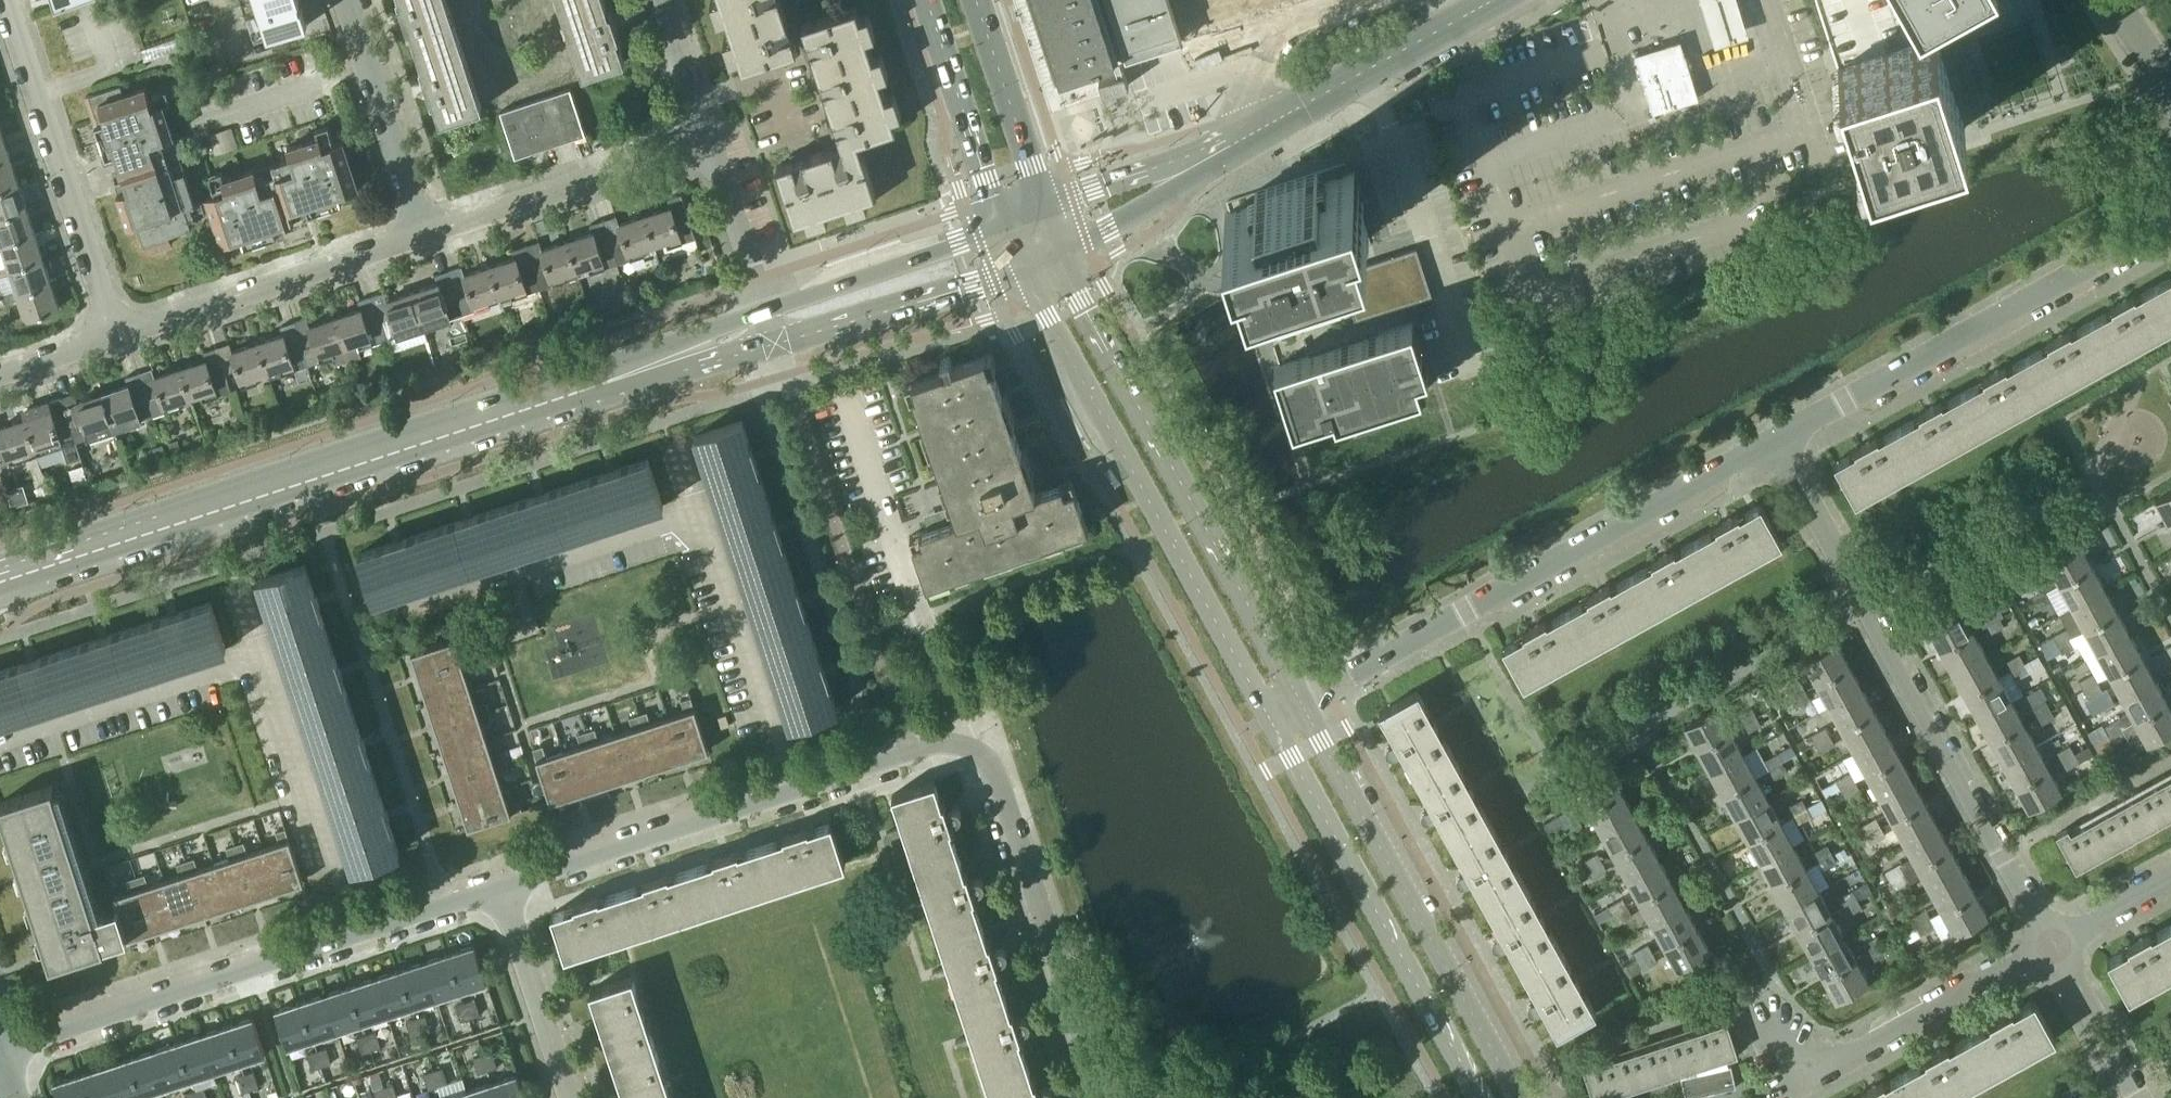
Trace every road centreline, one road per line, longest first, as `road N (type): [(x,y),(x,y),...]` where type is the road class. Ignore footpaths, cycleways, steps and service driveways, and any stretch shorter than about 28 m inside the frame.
road 1 (secondary): [(619,378),(0,582)]
road 2 (residential): [(2049,948),(1774,436)]
road 3 (residential): [(1301,701),(1774,436)]
road 4 (residential): [(1,1049),(505,883)]
road 5 (tertiary): [(1024,267),(1270,718)]
road 6 (tertiary): [(1301,701),(1060,253)]
road 7 (residential): [(505,883),(906,749),(960,740)]
road 8 (tertiary): [(1519,1097),(1301,701)]
road 9 (residential): [(1774,436),(2170,221)]
road 10 (tertiary): [(1270,718),(1476,1097)]
road 11 (residential): [(1100,1097),(990,757),(960,740)]
road 12 (residential): [(121,340),(9,0)]
road 13 (tertiary): [(1198,165),(1493,0)]
road 14 (residential): [(121,340),(426,234)]
road 15 (residential): [(1782,1045),(1794,1066),(1844,1060),(2049,948)]
road 16 (residential): [(426,234),(710,142)]
road 17 (secondary): [(776,344),(1024,267)]
road 18 (secondary): [(1005,224),(764,310)]
road 19 (residential): [(426,234),(349,0)]
road 20 (secondary): [(928,0),(1005,224)]
road 21 (residential): [(571,1097),(505,883)]
road 22 (secondary): [(1045,209),(977,0)]
road 23 (residential): [(764,310),(710,142)]
road 24 (residential): [(2141,1097),(2049,948)]
road 25 (tertiary): [(1060,253),(1159,198),(1198,165)]
road 26 (secondary): [(619,378),(776,344)]
road 27 (tertiary): [(1198,165),(1148,170),(1045,209)]
road 28 (secondary): [(764,310),(619,378)]
road 29 (residential): [(710,142),(663,0)]
road 30 (residential): [(2049,948),(2170,882)]
road 31 (residential): [(0,378),(121,340)]

